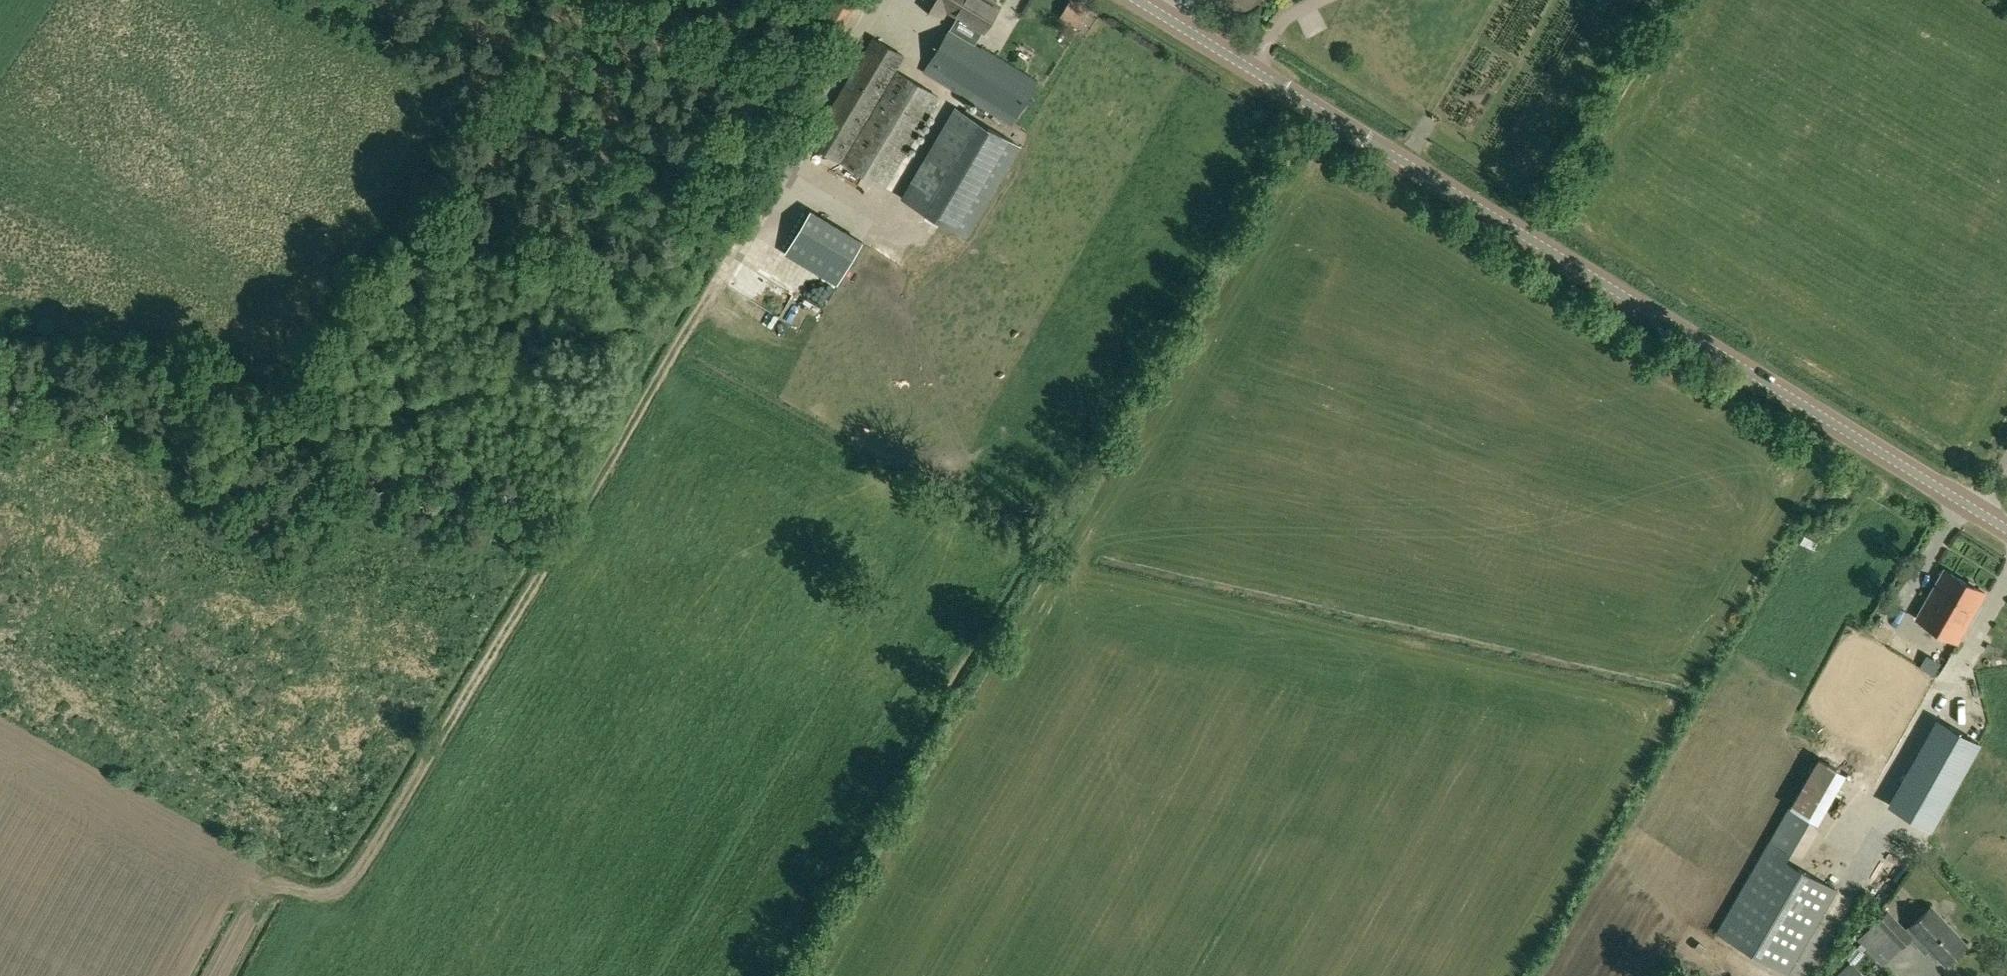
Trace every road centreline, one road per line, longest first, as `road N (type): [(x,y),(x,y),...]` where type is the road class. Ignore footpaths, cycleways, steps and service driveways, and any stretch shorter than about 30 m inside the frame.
road 1 (track): [(218,975),(263,890),(279,885),(326,899),(357,875),(885,0)]
road 2 (tertiary): [(2006,531),(1135,0)]

